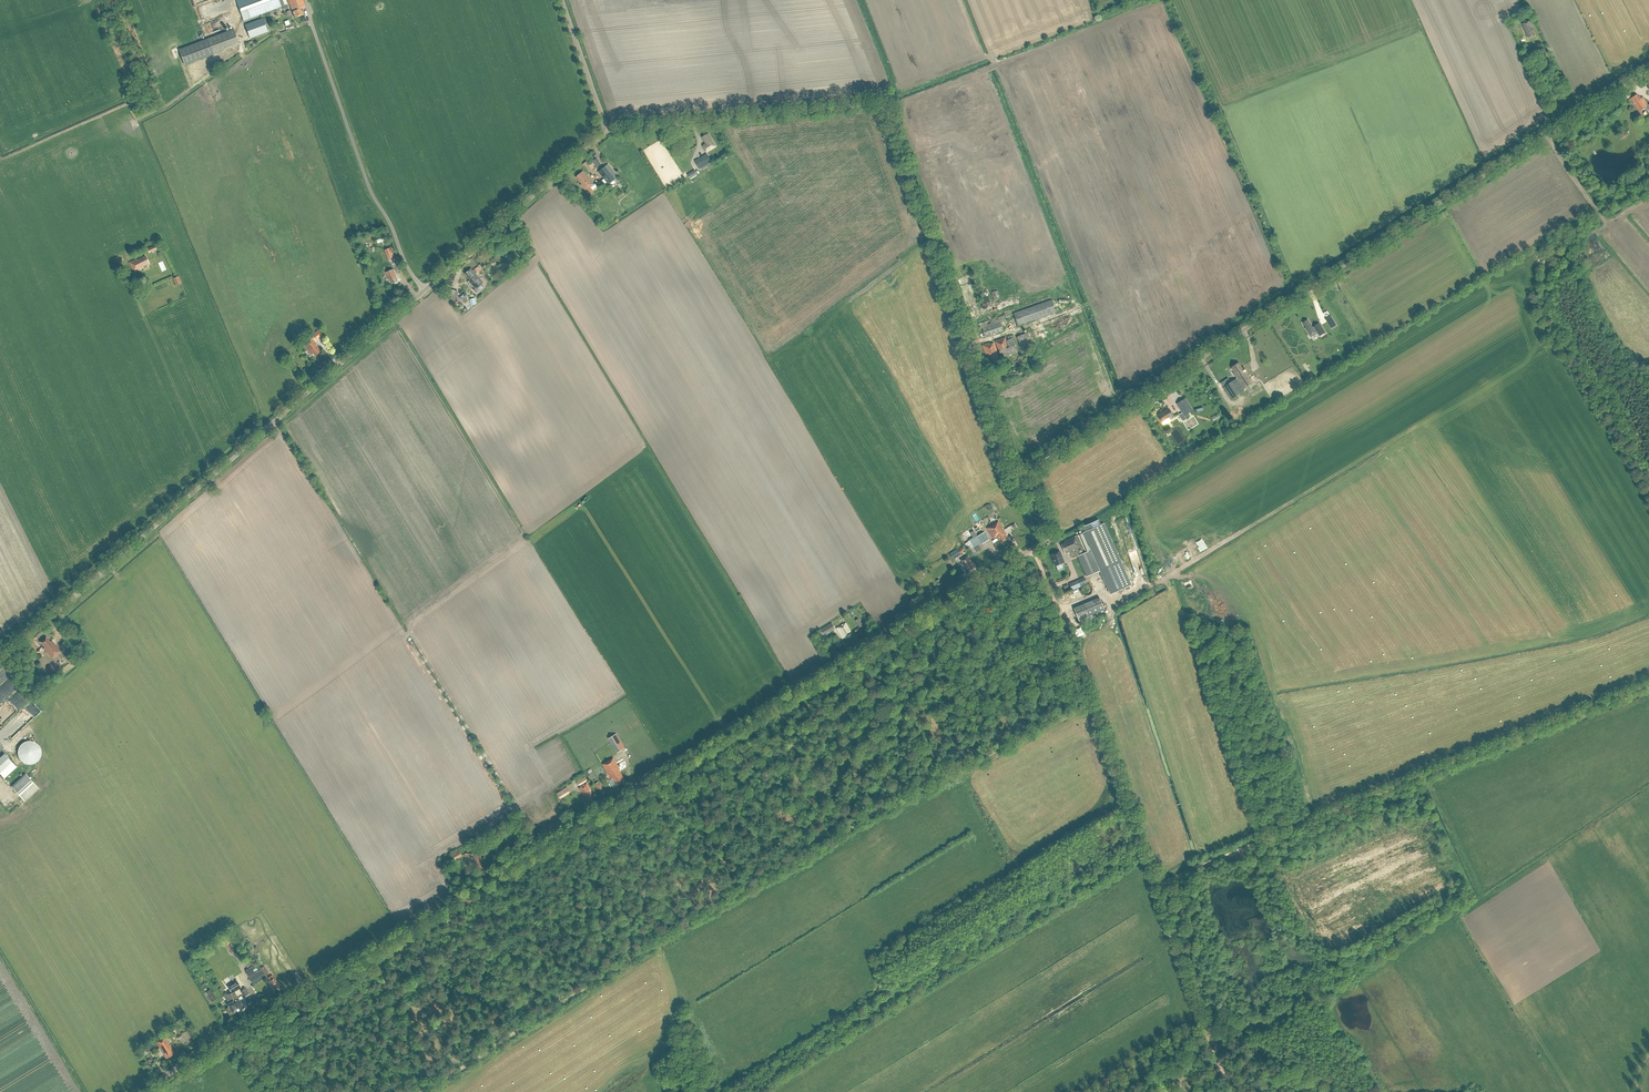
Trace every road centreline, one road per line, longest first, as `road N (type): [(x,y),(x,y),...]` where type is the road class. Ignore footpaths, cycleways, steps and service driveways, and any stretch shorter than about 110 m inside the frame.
road 1 (tertiary): [(139,1091),(1038,546),(1047,527),(1032,473)]
road 2 (unclassified): [(0,659),(608,128)]
road 3 (track): [(420,1091),(861,820),(1089,704)]
road 4 (tertiary): [(1032,473),(1041,460),(1648,69)]
road 5 (tertiary): [(1032,473),(1013,475),(1006,463),(885,108),(608,128)]
road 6 (track): [(1154,887),(1648,685)]
road 7 (track): [(1546,136),(1606,223),(1579,241),(1546,306),(1576,377),(1612,404),(1622,447),(1648,491)]
road 8 (track): [(1154,887),(1033,548)]
road 9 (track): [(1355,986),(1547,859)]
road 10 (track): [(1232,1091),(1154,887)]
road 11 (track): [(217,472),(134,288)]
road 12 (track): [(1426,775),(1479,903)]
road 13 (tertiary): [(608,128),(561,0)]
road 14 (track): [(1092,1091),(1204,1024)]

